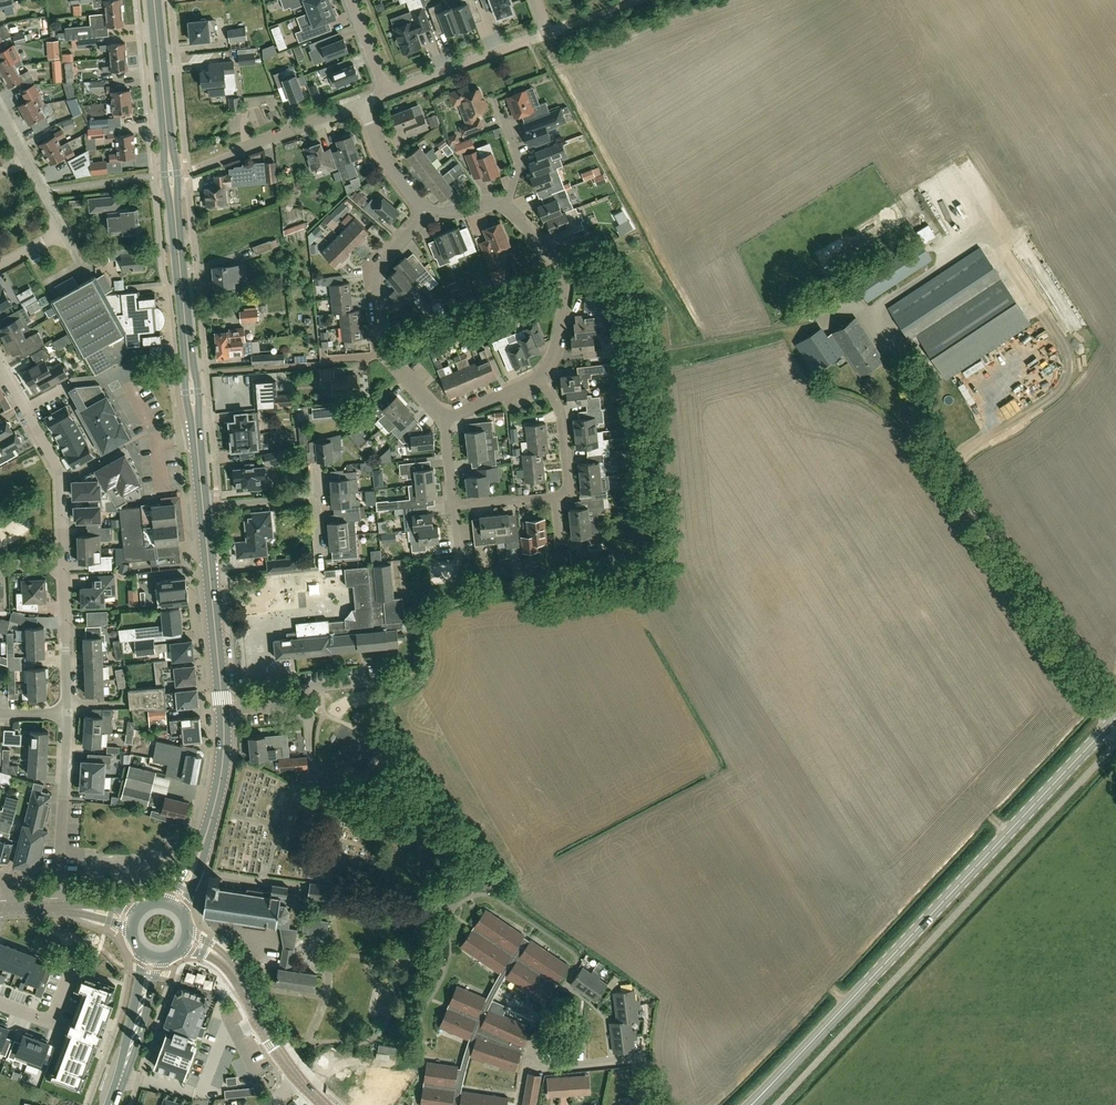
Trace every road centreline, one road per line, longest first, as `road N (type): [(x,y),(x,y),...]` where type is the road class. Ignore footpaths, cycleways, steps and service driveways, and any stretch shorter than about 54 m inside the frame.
road 1 (secondary): [(748,1104),(1113,722)]
road 2 (unclassified): [(1113,722),(923,433),(915,389),(871,319)]
road 3 (secondary): [(189,361),(154,0)]
road 4 (residential): [(453,504),(562,497),(561,427),(540,380)]
road 5 (residential): [(63,565),(61,479),(0,364)]
road 6 (residential): [(540,380),(557,354),(564,274),(503,207)]
road 7 (residential): [(58,909),(67,712)]
road 8 (secondary): [(224,710),(206,527)]
road 9 (residential): [(200,166),(362,102)]
road 10 (residential): [(386,93),(548,33)]
road 11 (residential): [(385,352),(377,268),(426,216)]
road 12 (secondary): [(196,860),(221,772),(224,710)]
road 13 (residential): [(224,710),(278,705),(293,690),(369,684)]
road 14 (residential): [(644,1104),(634,1061),(530,1064)]
road 15 (residential): [(67,712),(63,565)]
road 16 (secondary): [(296,1077),(225,961)]
road 17 (residential): [(65,229),(0,111)]
road 18 (residential): [(426,216),(388,166),(362,102)]

